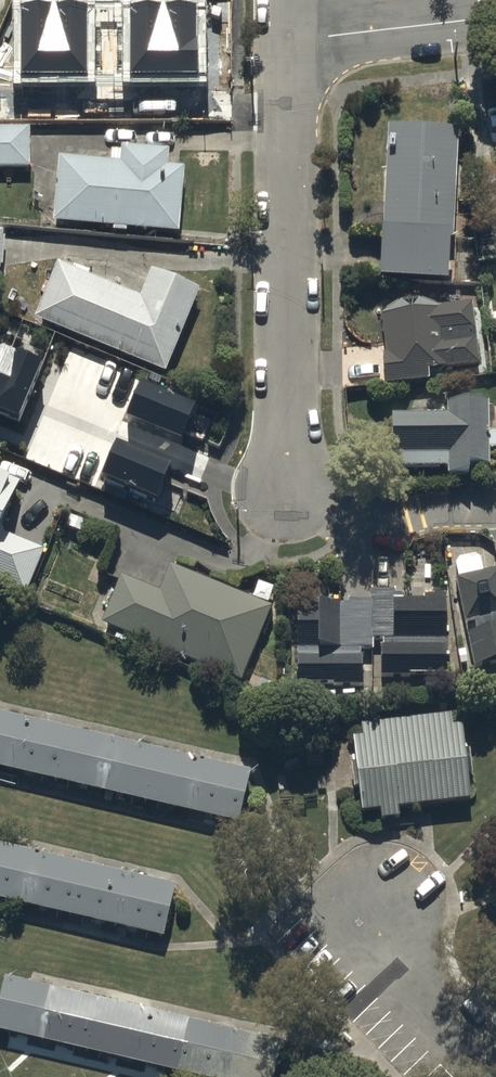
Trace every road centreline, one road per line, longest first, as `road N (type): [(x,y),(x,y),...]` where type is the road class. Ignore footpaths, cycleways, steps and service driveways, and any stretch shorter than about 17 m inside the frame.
road 1 (residential): [(290,491),(288,41)]
road 2 (residential): [(290,491),(351,515),(399,520),(495,507)]
road 3 (residential): [(495,17),(288,41)]
road 4 (residential): [(485,1076),(371,930)]

